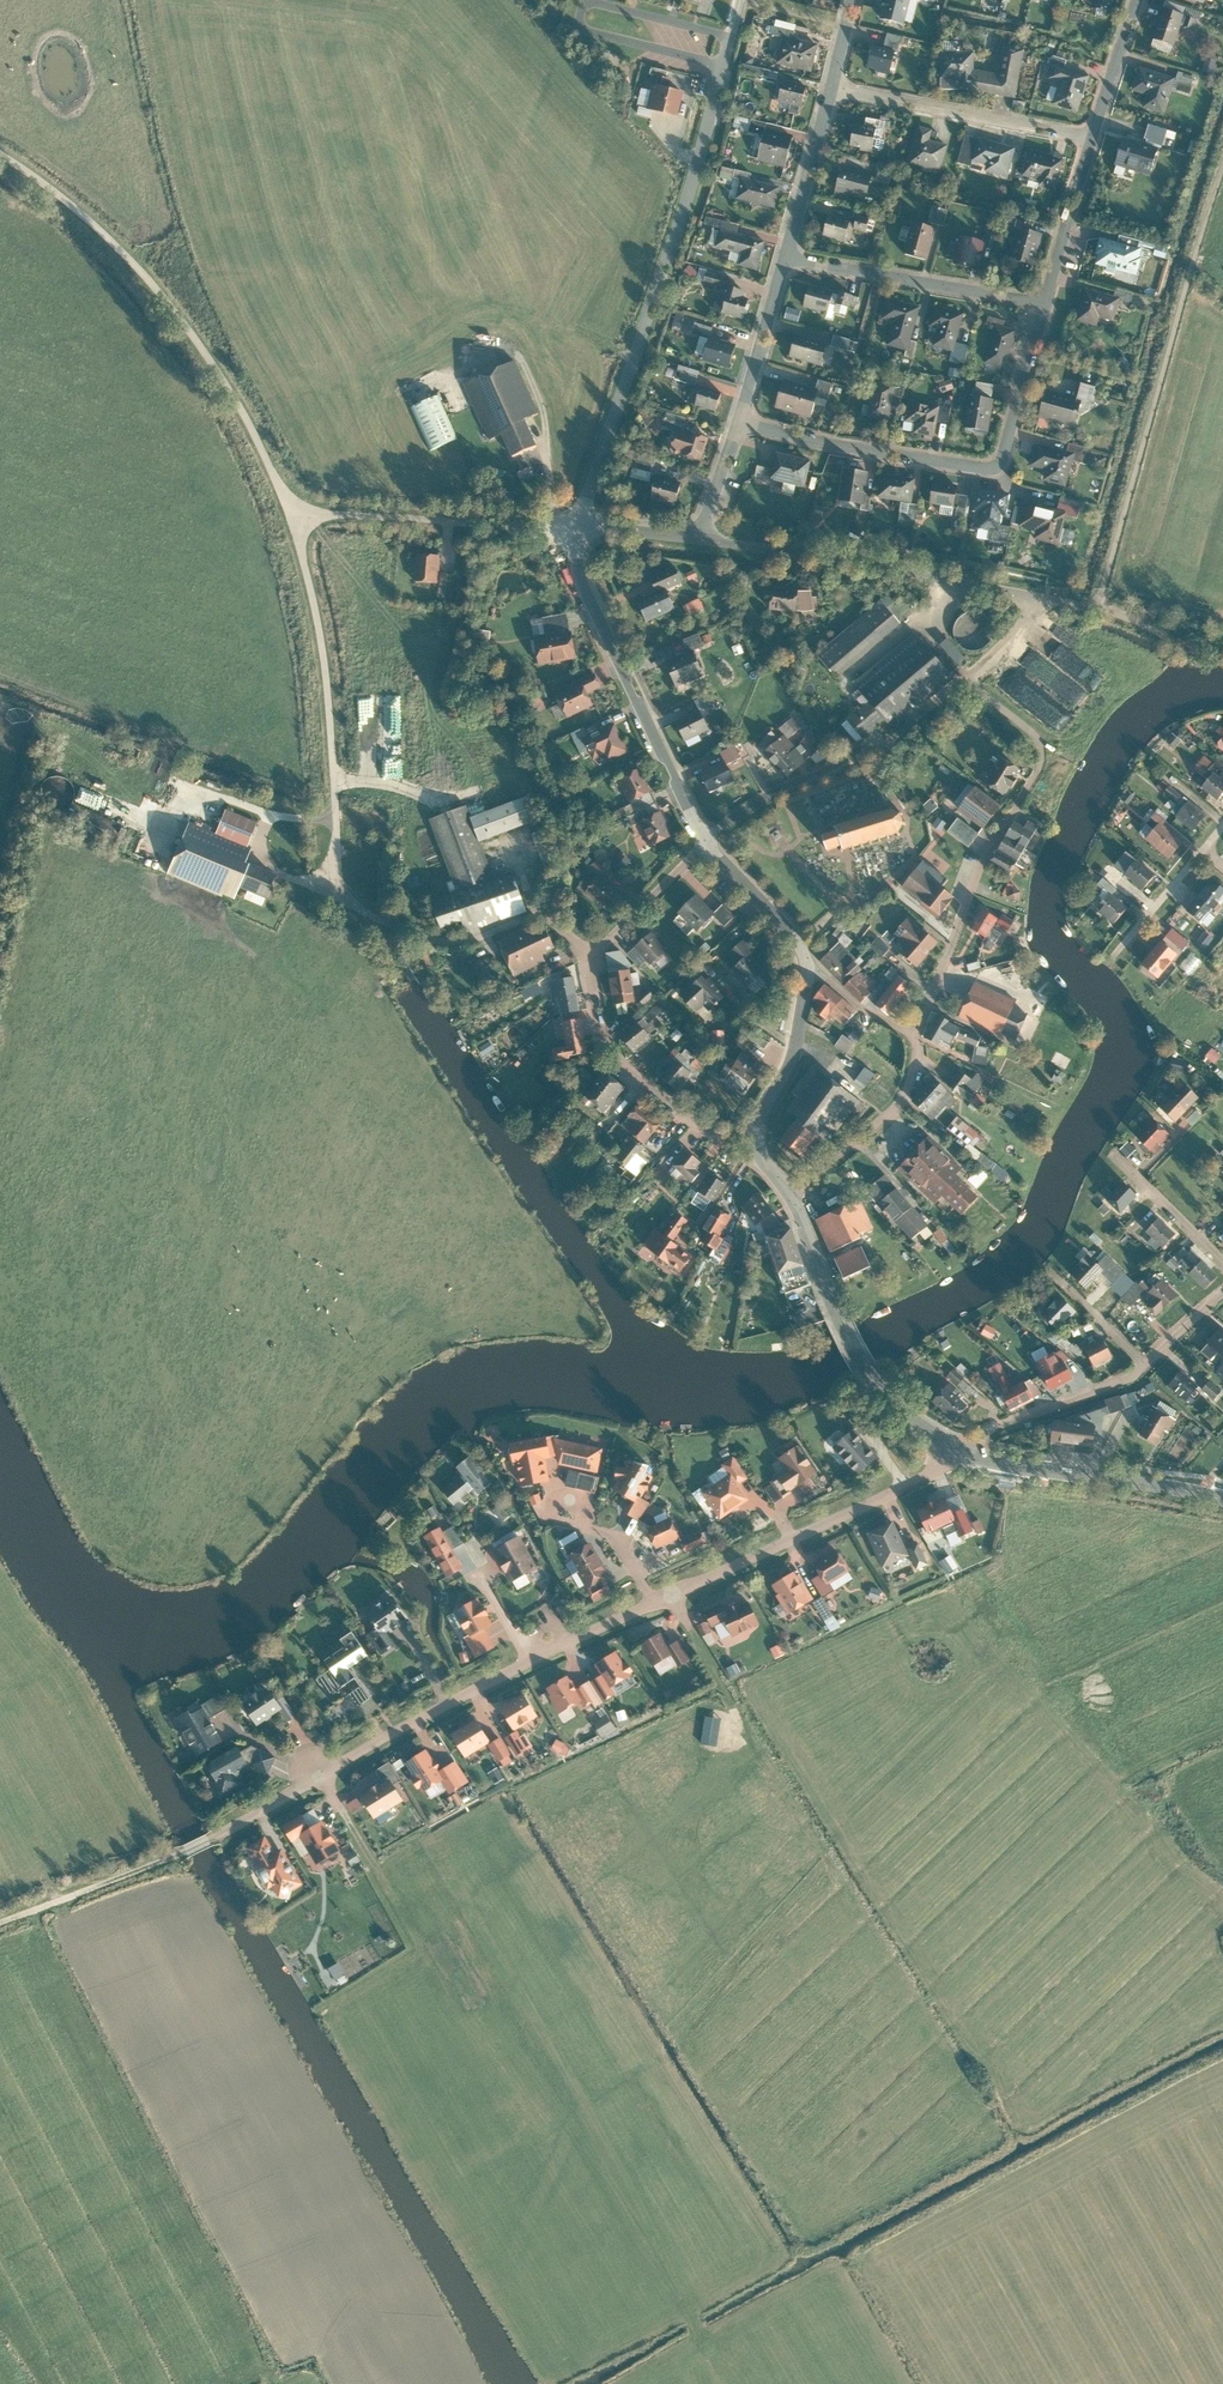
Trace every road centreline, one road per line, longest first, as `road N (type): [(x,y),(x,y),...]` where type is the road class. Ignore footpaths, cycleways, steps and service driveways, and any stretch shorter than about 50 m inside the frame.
road 1 (residential): [(956,1447),(936,1471),(589,1632),(341,1764),(313,1766),(293,1790),(219,1836)]
road 2 (residential): [(580,527),(708,135),(741,0)]
road 3 (unclassified): [(0,156),(135,265),(201,346),(292,517)]
road 4 (residential): [(740,421),(853,449),(992,468),(1000,463),(1046,305)]
road 5 (residential): [(919,1037),(987,857),(1042,767),(1040,741),(966,679)]
road 6 (unclassified): [(292,517),(330,688),(336,883)]
road 7 (residential): [(708,840),(584,588),(578,538)]
road 8 (residential): [(708,840),(773,794),(875,752),(966,679)]
road 9 (residential): [(591,968),(571,937),(545,920),(443,944),(371,916),(336,883)]
road 10 (residential): [(292,517),(531,526),(578,538)]
road 11 (residential): [(760,1146),(726,1139),(620,1063),(604,1040),(591,968)]
road 12 (residential): [(832,88),(1092,140)]
road 13 (residential): [(786,259),(1046,305)]
road 14 (tertiary): [(1222,1500),(968,1452)]
road 15 (tertiary): [(956,1447),(884,1393),(820,1270)]
road 16 (residential): [(787,1189),(890,1117),(912,1081),(919,1037)]
road 17 (residential): [(1146,1366),(993,1428),(968,1452)]
road 18 (residential): [(760,1146),(765,1112),(797,1042),(807,972)]
road 19 (residential): [(786,259),(832,88)]
road 20 (residential): [(591,968),(708,840)]
road 21 (residential): [(1046,305),(1092,140)]
road 22 (residential): [(740,421),(786,259)]
road 23 (residential): [(807,972),(800,944),(708,840)]
road 24 (residential): [(1222,1265),(1109,1152)]
road 25 (track): [(143,1870),(0,1926)]
road 26 (residential): [(1092,140),(1138,0)]
road 27 (residential): [(1146,1366),(1049,1272)]
road 28 (residential): [(1118,952),(1203,850)]
road 29 (residential): [(807,972),(919,1037)]
road 30 (residential): [(700,538),(740,421)]
road 31 (residential): [(580,527),(700,538)]

